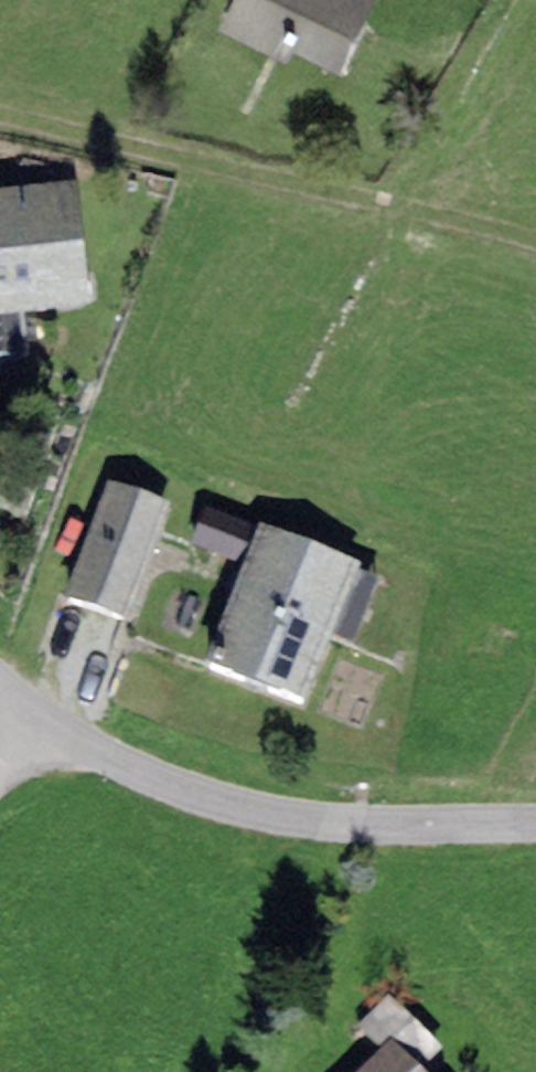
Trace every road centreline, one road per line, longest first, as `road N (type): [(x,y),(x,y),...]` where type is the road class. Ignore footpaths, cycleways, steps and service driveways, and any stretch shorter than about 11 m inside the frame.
road 1 (unclassified): [(535,824),(350,824),(213,801),(111,758),(0,684)]

